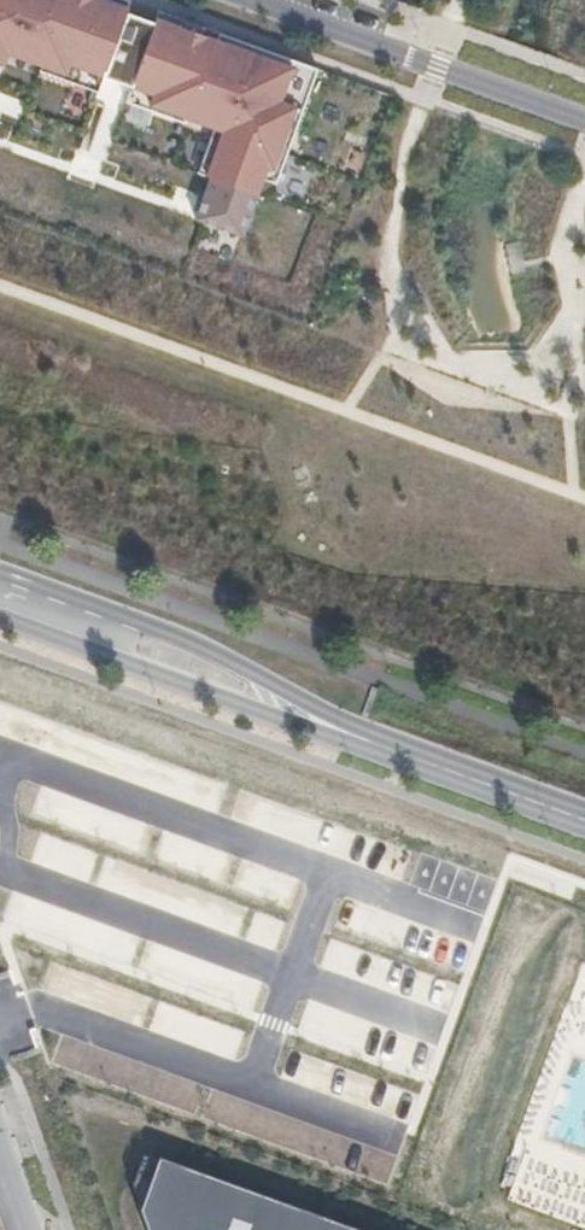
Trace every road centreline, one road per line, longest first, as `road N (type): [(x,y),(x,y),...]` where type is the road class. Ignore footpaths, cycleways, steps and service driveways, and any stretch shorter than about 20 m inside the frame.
road 1 (tertiary): [(0,589),(584,818)]
road 2 (residential): [(251,0),(584,121)]

